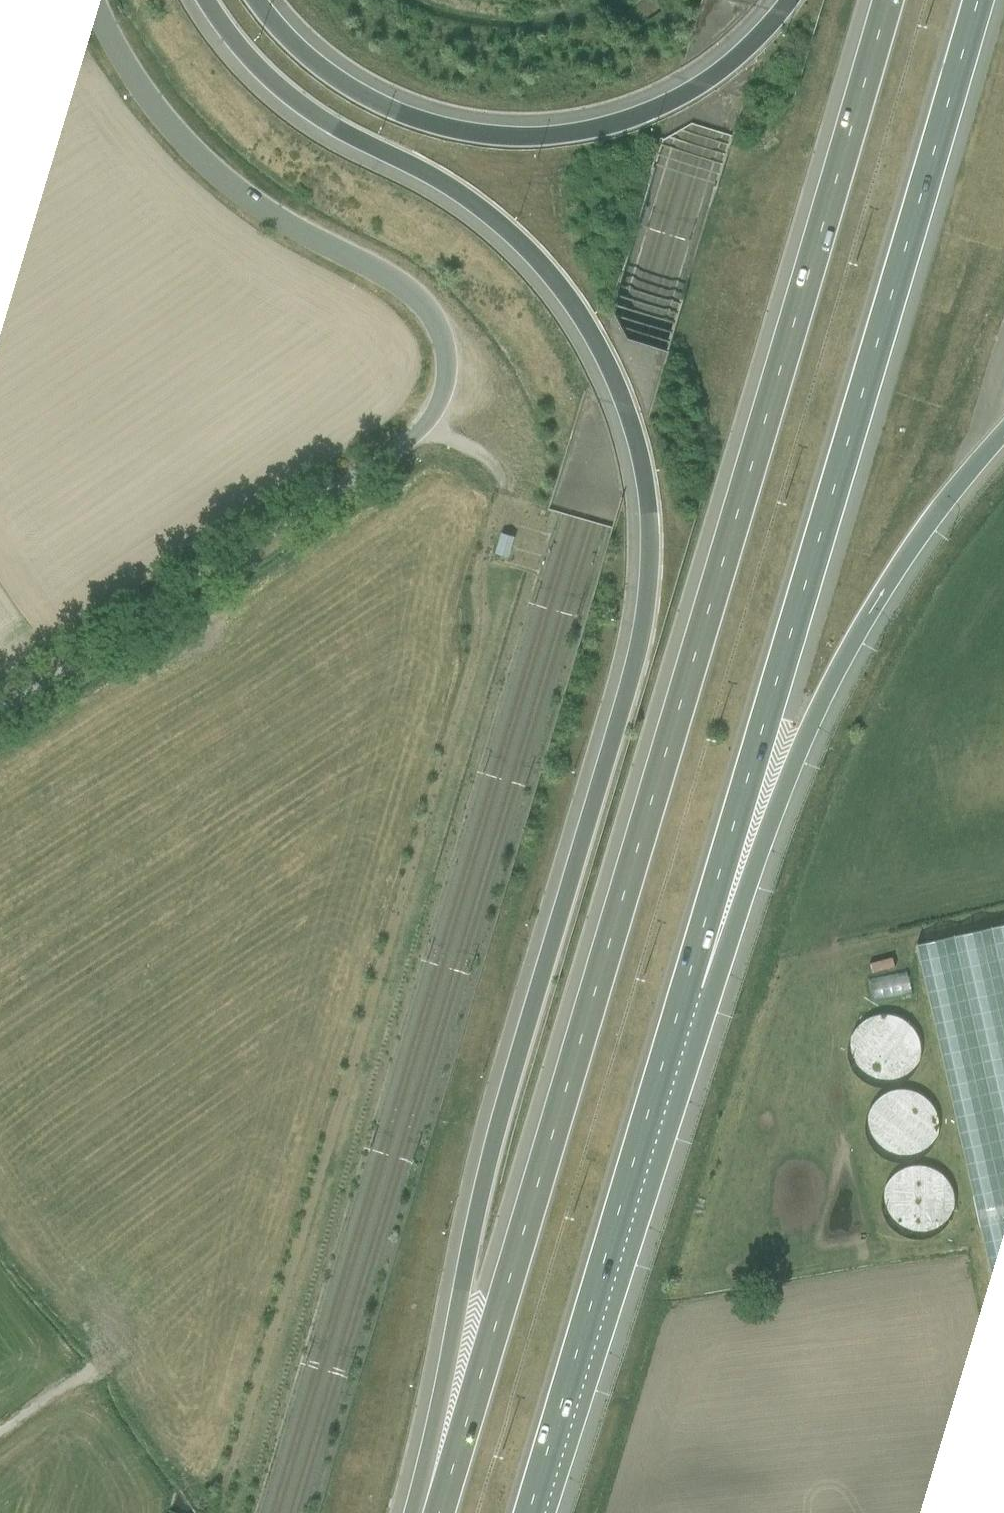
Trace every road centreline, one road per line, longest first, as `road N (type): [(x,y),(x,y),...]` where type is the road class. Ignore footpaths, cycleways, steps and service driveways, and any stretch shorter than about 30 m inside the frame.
road 1 (motorway): [(204,0),(215,22),(284,94),(506,227),(557,285),(619,391),(643,467),(654,548),(648,639),(514,1062),(476,1202),(446,1391),(411,1512)]
road 2 (motorway): [(883,0),(438,1512)]
road 3 (unclassified): [(96,0),(114,46),(174,133),(250,203),(377,270),(430,314),(445,368),(425,428),(0,711)]
road 4 (track): [(216,1512),(474,653),(479,589),(504,495)]
road 5 (motorway): [(683,1006),(978,0)]
road 6 (motorway): [(683,1006),(731,936),(829,686),(960,478),(1003,432)]
road 7 (motorway): [(788,0),(733,59),(673,99),(578,133),(534,138),(439,127),(360,95),(283,36),(256,0)]
road 8 (motorway): [(530,1512),(683,1006)]

